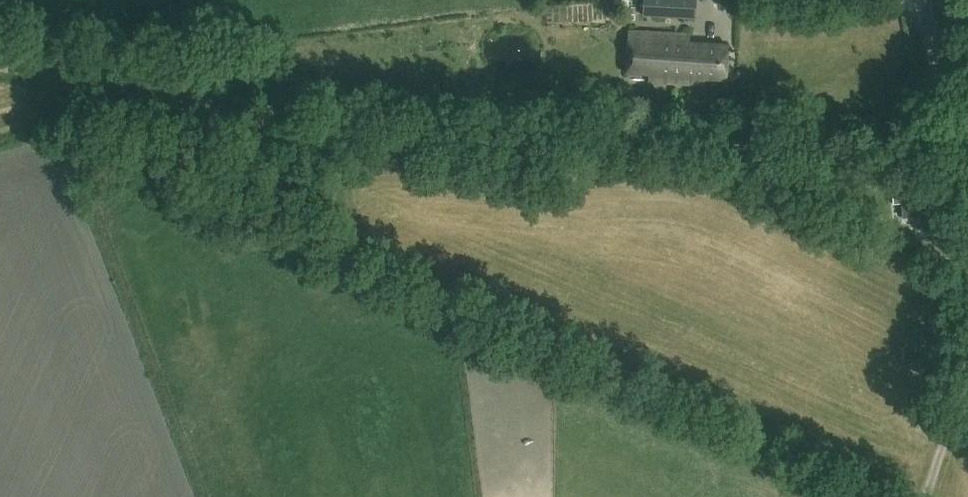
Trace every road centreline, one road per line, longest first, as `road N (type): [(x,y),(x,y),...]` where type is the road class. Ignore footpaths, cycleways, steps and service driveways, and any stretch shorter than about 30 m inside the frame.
road 1 (track): [(97,82),(339,133),(651,135),(732,144),(967,260)]
road 2 (unclassified): [(967,193),(926,0)]

